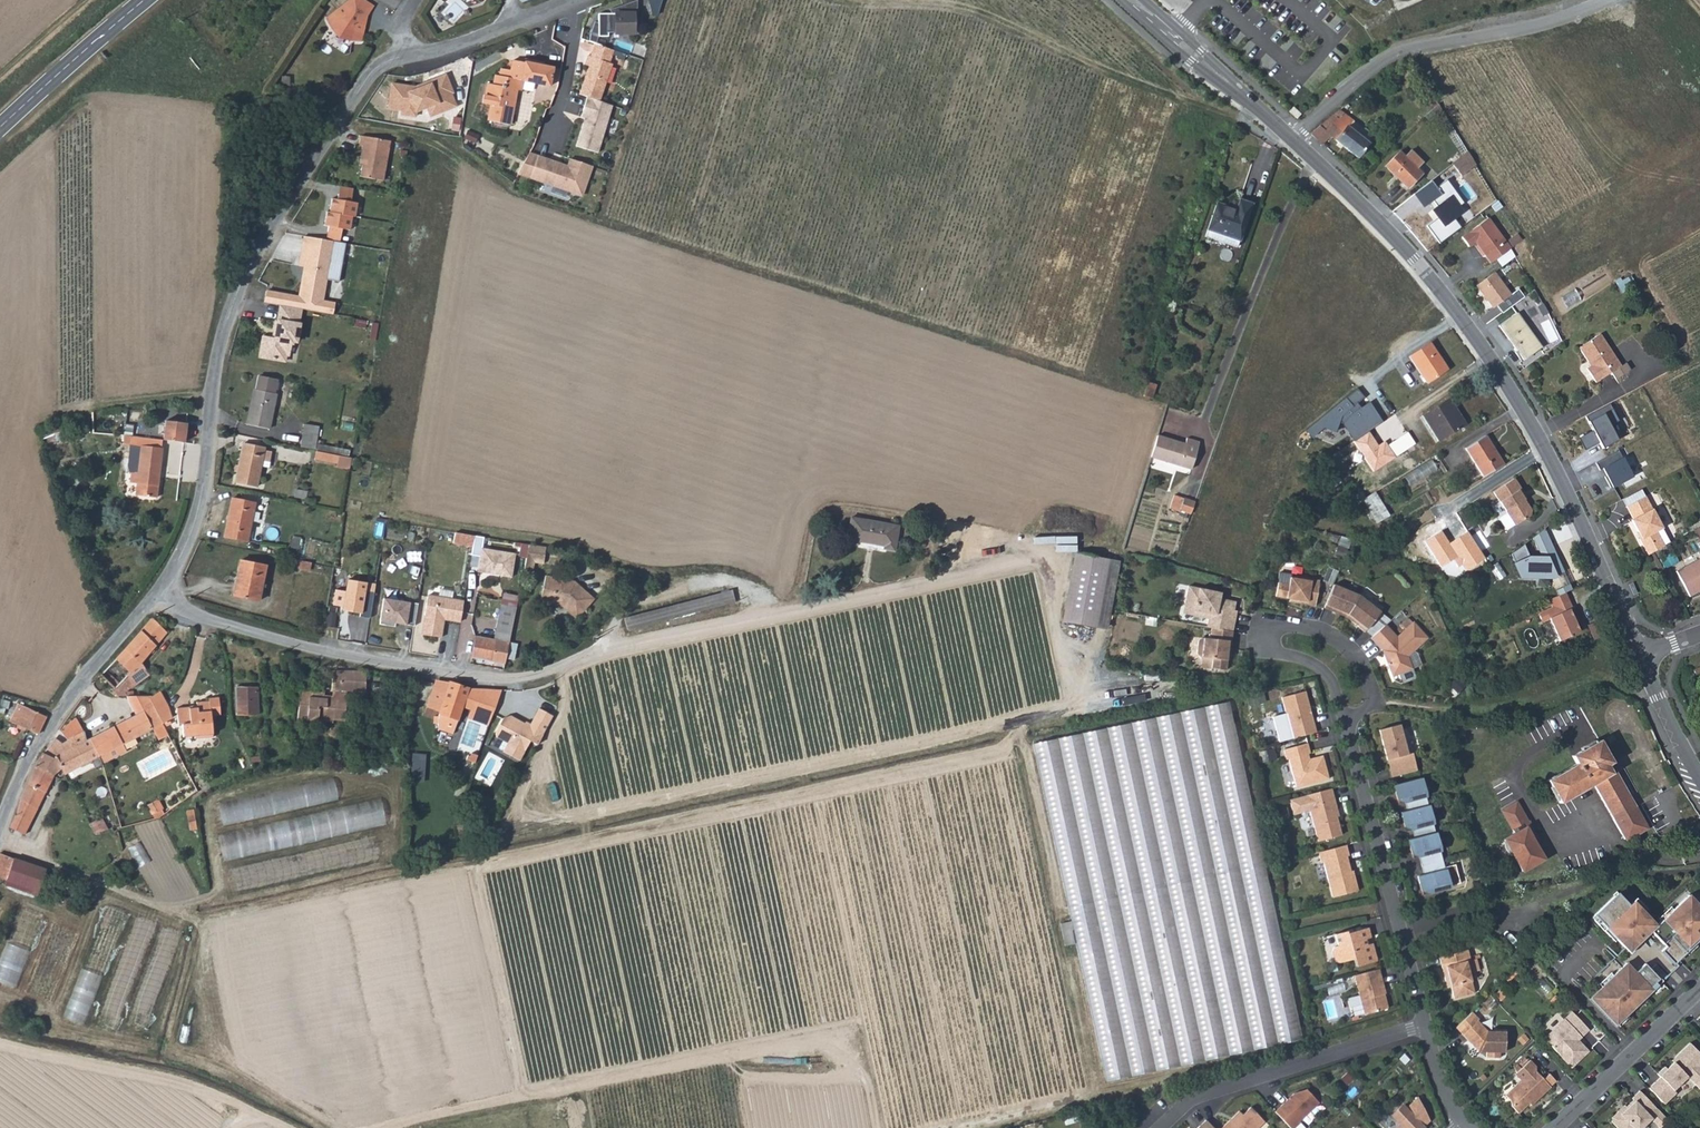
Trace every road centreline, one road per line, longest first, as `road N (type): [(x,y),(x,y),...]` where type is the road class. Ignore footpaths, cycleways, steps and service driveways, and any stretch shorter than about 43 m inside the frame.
road 1 (residential): [(950,575),(688,632),(527,681),(452,675),(149,601)]
road 2 (tertiary): [(1295,139),(1433,281),(1506,382),(1560,476),(1640,657)]
road 3 (residential): [(402,56),(368,76),(224,305),(193,524)]
road 4 (unclassified): [(1295,139),(1388,57),(1531,26),(1593,0)]
road 5 (residential): [(1345,716),(1319,670),(1268,650),(1271,626),(1320,629),(1354,651),(1373,701),(1361,713)]
road 6 (residential): [(1164,1127),(1192,1103),(1424,1027)]
road 7 (residential): [(0,816),(19,767),(149,601)]
road 8 (residential): [(1345,716),(1400,935)]
road 9 (residential): [(1699,991),(1554,1127)]
road 10 (secondary): [(0,128),(145,0)]
road 11 (tertiary): [(1133,10),(1190,63),(1258,108)]
road 12 (tertiary): [(1640,657),(1699,775)]
road 13 (residential): [(1400,935),(1460,915),(1520,919)]
road 14 (track): [(93,0),(0,80)]

